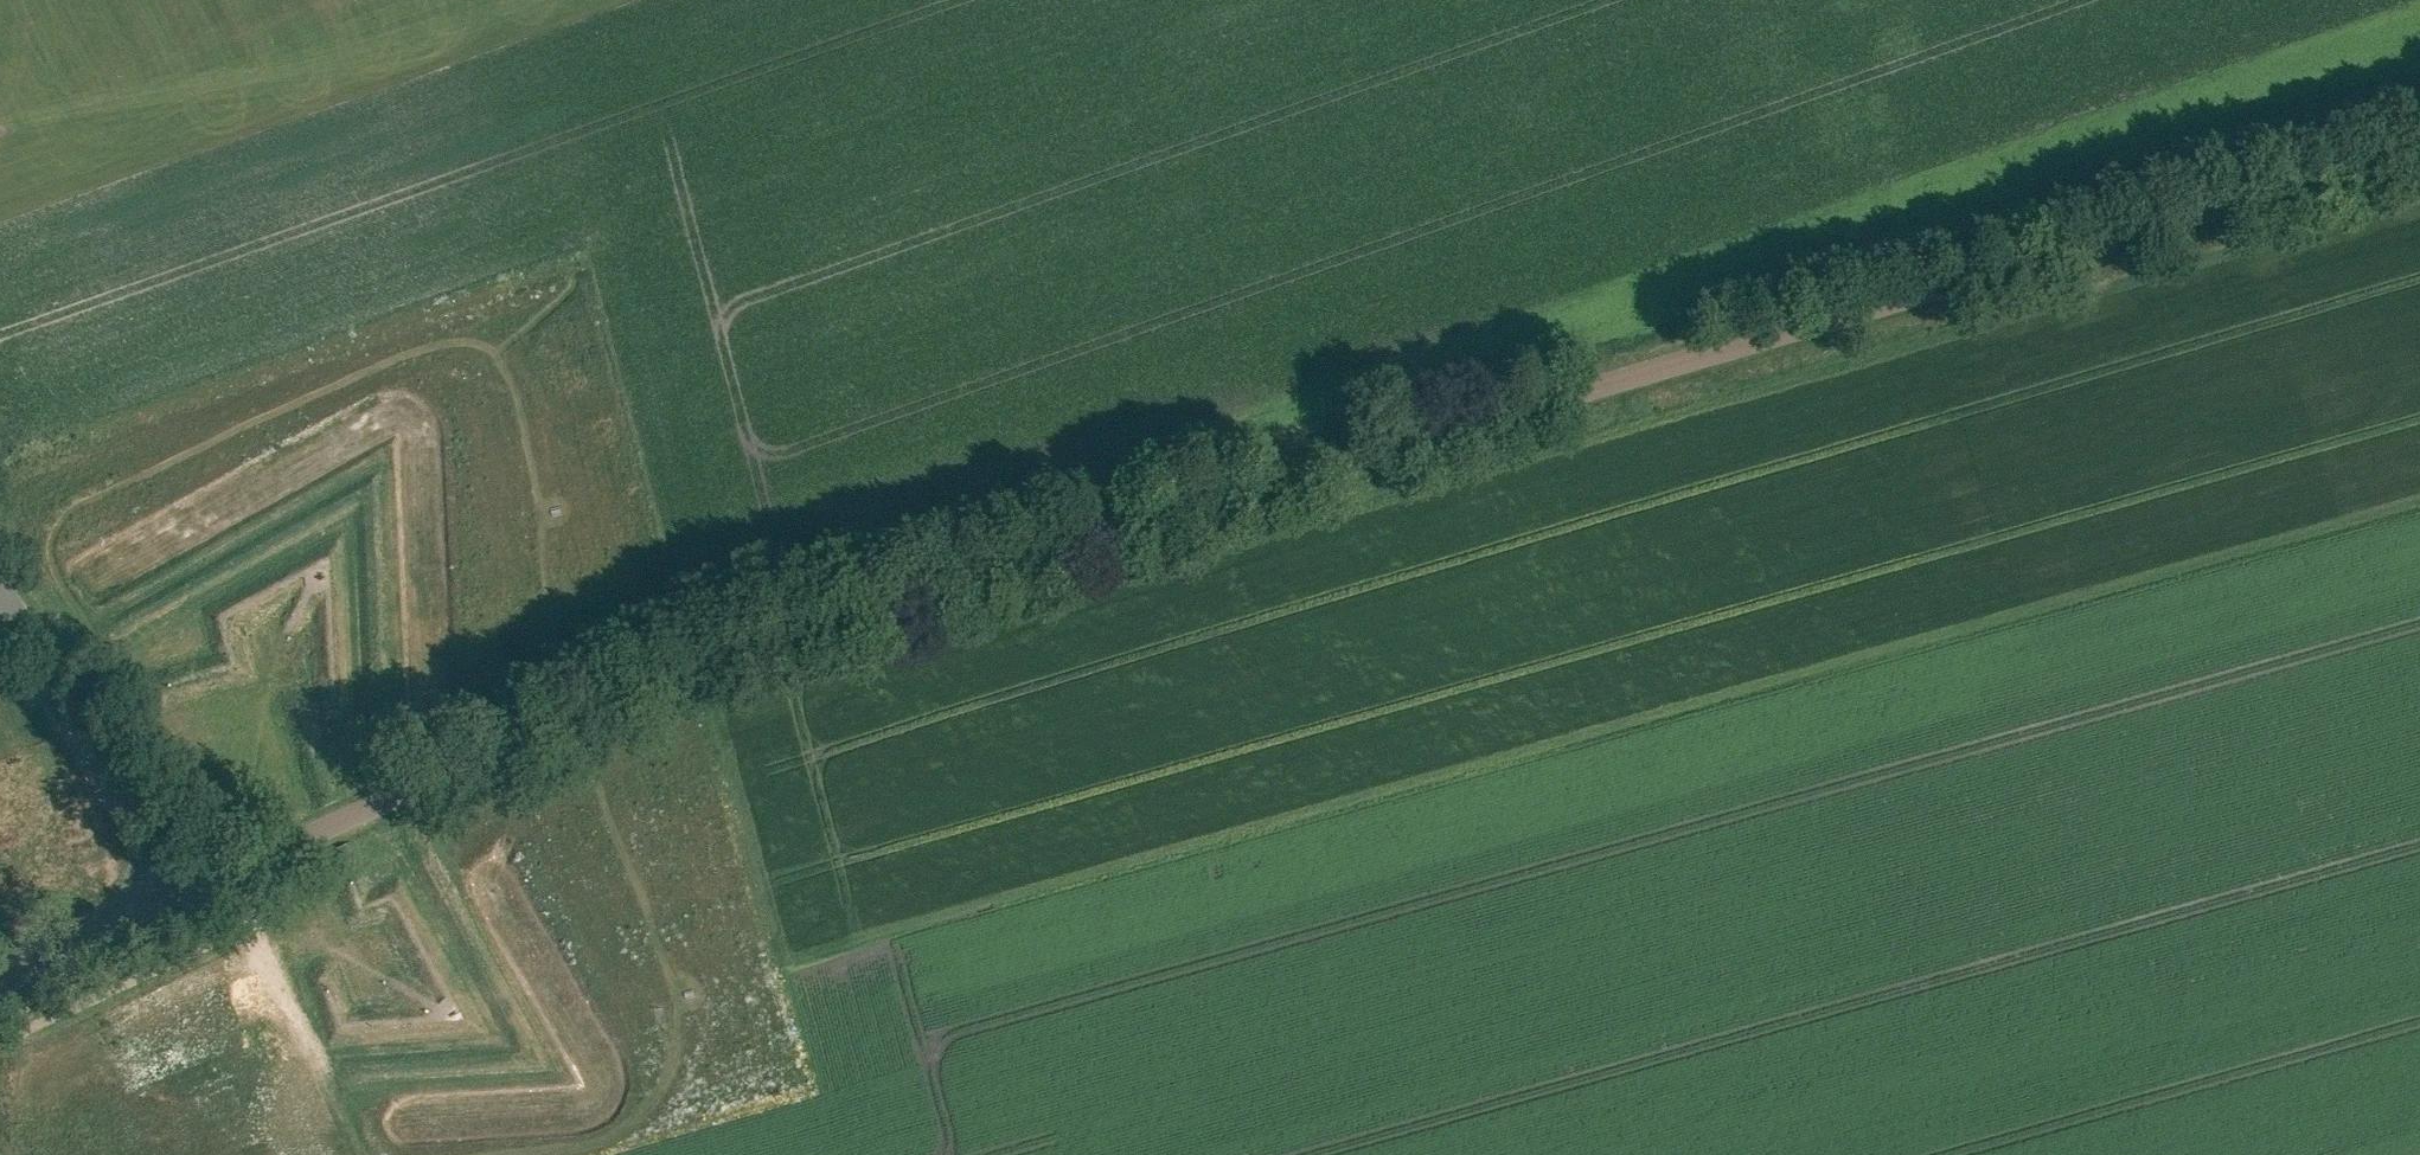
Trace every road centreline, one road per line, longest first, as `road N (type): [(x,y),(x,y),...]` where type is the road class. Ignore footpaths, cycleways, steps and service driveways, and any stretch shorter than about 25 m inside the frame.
road 1 (unclassified): [(185,891),(662,673),(771,631),(2419,147)]
road 2 (tertiary): [(185,891),(0,591)]
road 3 (tertiary): [(0,984),(185,891)]

